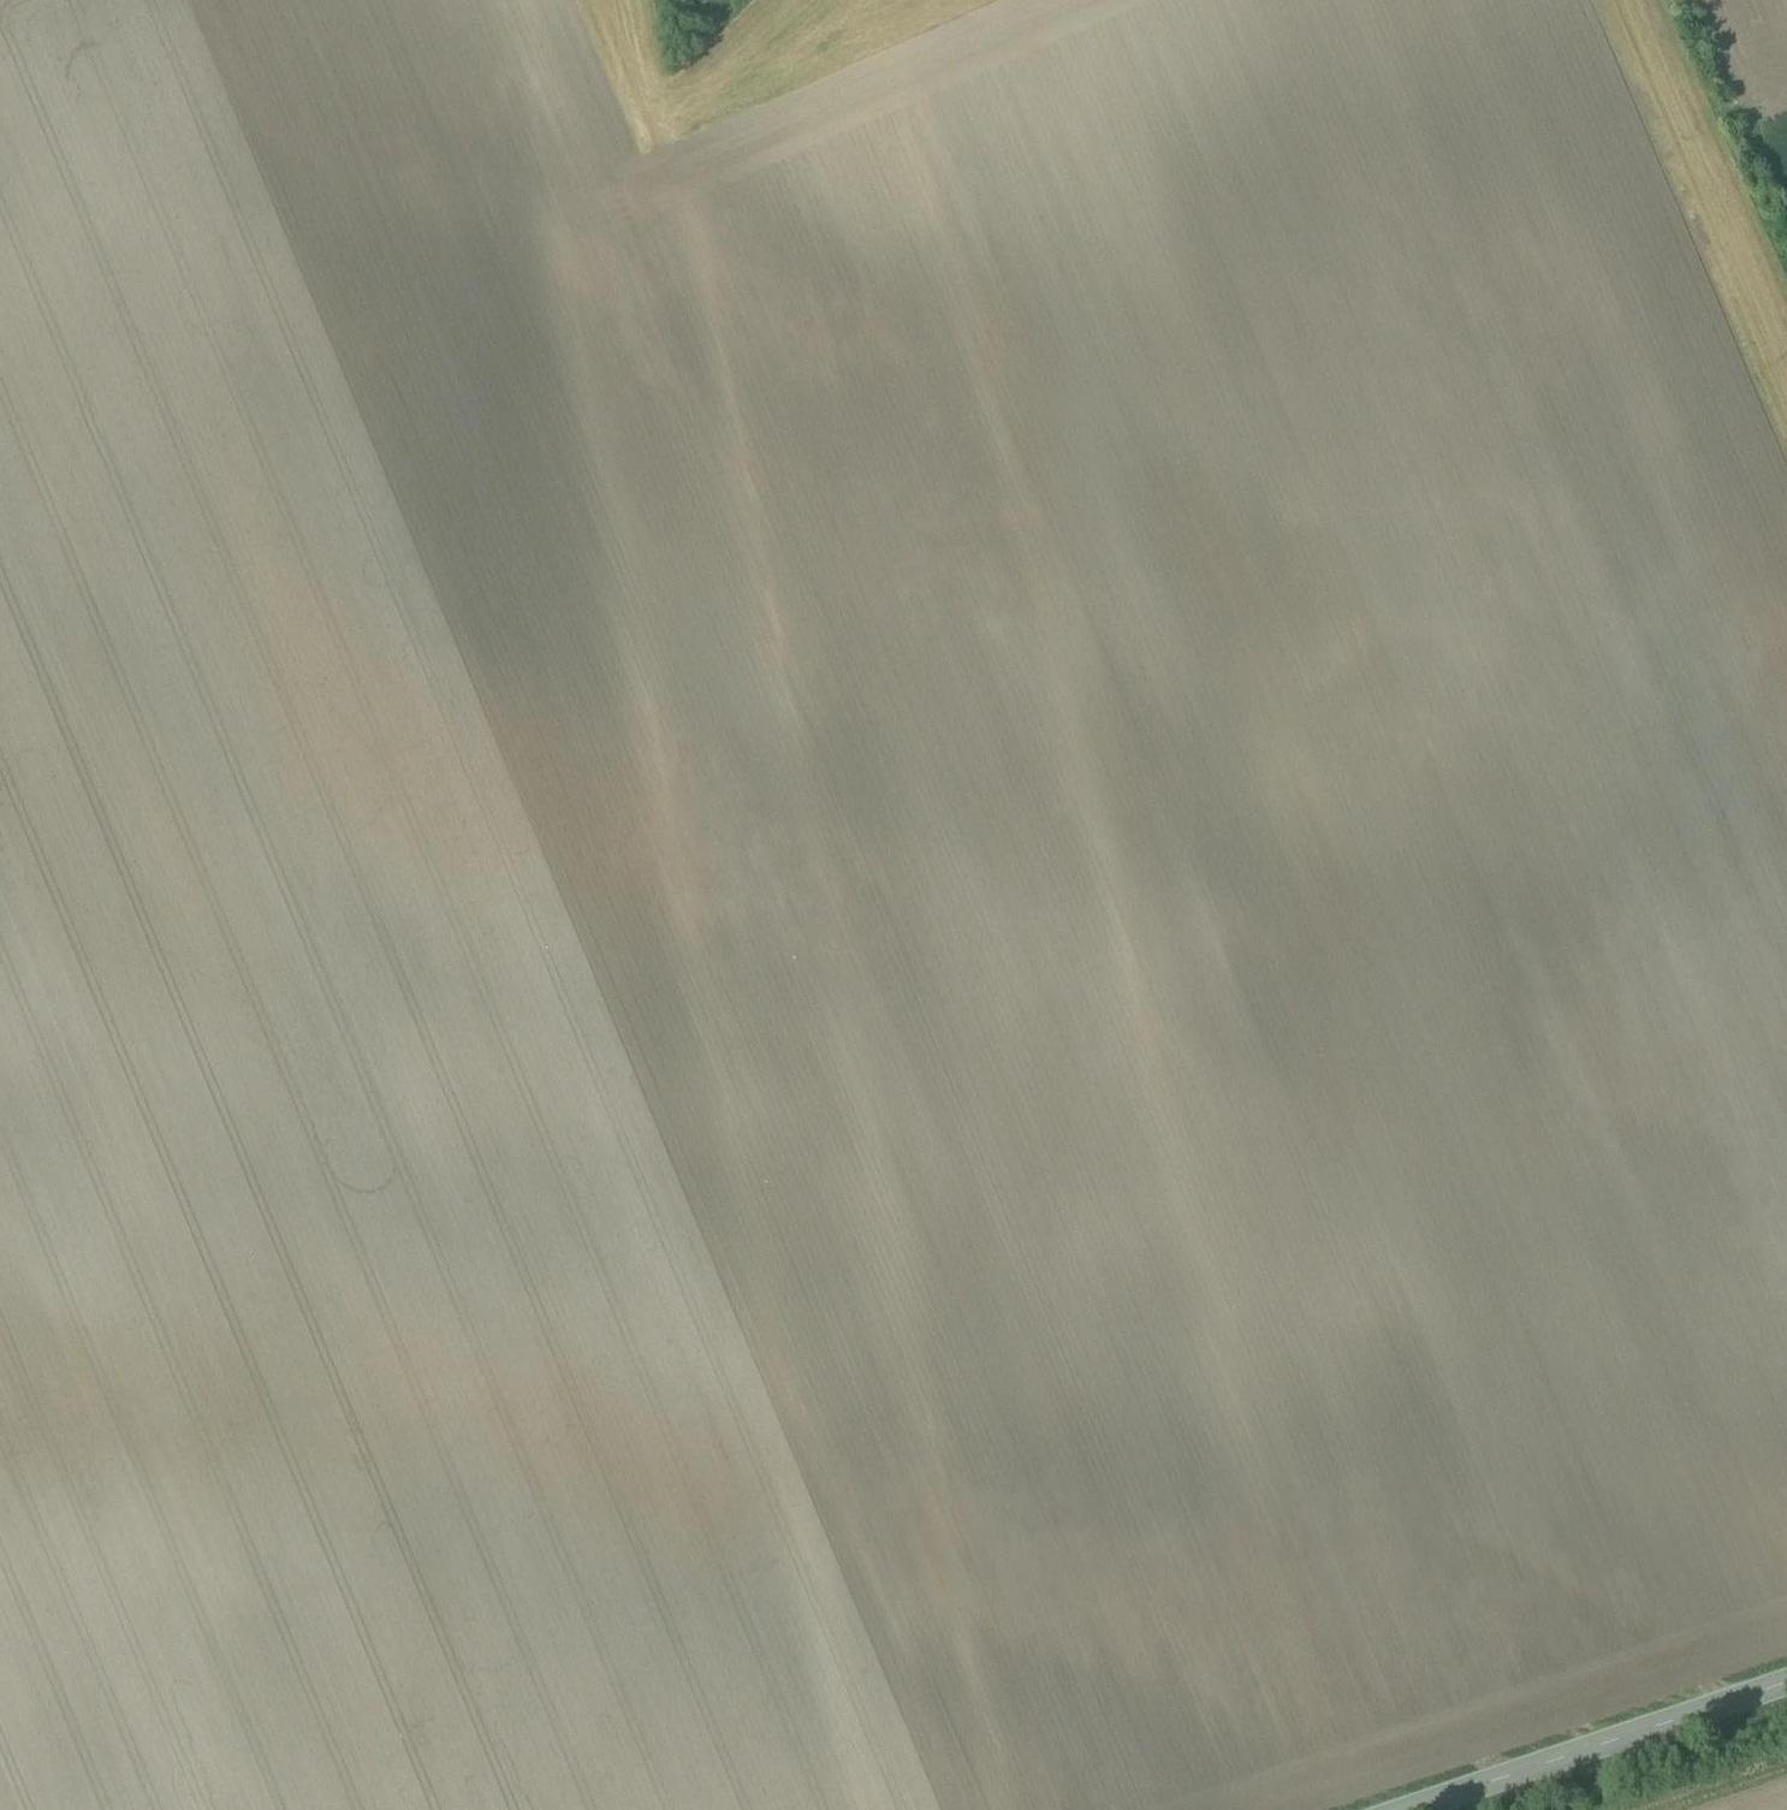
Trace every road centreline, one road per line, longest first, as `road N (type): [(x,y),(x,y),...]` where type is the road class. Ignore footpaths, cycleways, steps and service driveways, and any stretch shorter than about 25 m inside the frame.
road 1 (tertiary): [(1415,1809),(1786,1685)]

